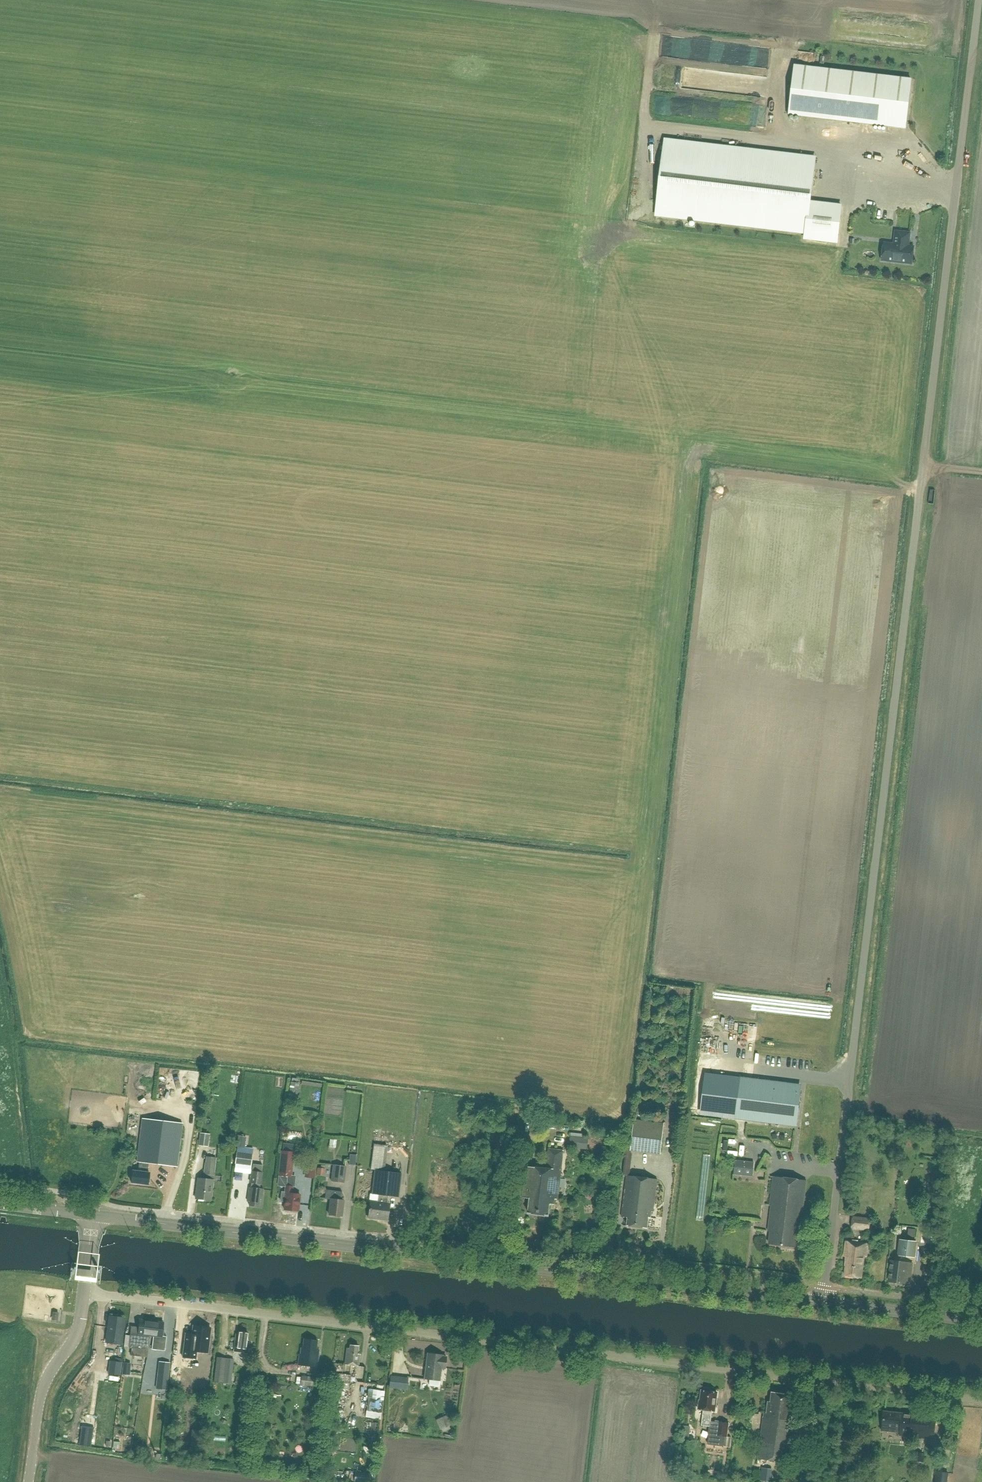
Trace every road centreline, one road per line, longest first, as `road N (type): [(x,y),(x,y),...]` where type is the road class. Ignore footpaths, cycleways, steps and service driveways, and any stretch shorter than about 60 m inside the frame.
road 1 (unclassified): [(823,1302),(981,0)]
road 2 (unclassified): [(981,1400),(84,1296)]
road 3 (tertiary): [(823,1302),(93,1215)]
road 4 (track): [(923,476),(715,453)]
road 5 (unclassified): [(27,1481),(45,1385),(76,1332),(84,1296)]
road 6 (tertiary): [(981,1321),(823,1302)]

